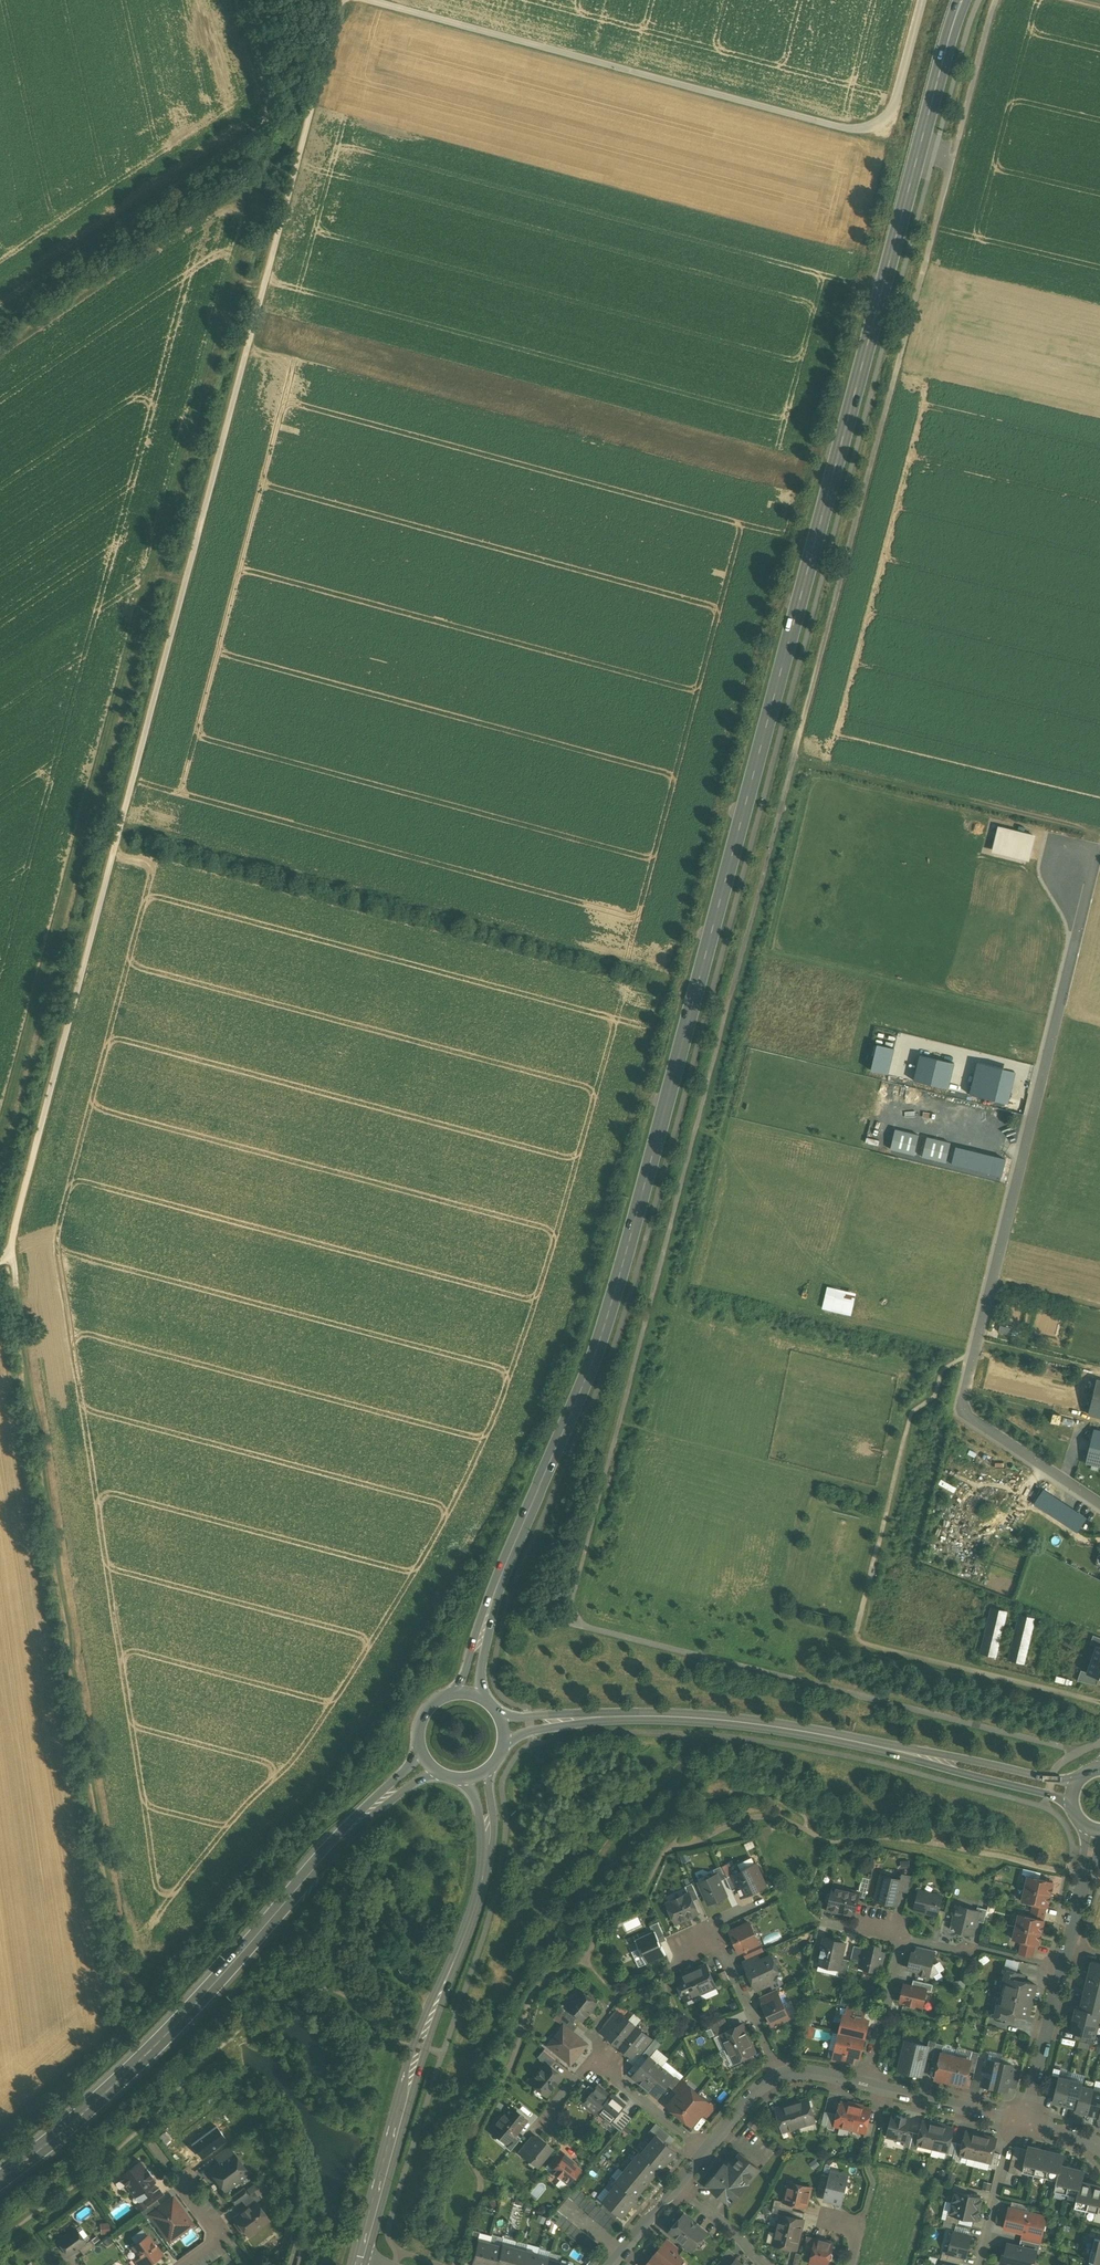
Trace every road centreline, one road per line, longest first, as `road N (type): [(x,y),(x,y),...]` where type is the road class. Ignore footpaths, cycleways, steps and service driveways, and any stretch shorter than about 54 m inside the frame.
road 1 (primary): [(963,0),(601,1337),(485,1621)]
road 2 (track): [(575,1624),(573,1599),(996,0)]
road 3 (track): [(0,1255),(340,0)]
road 4 (track): [(122,1956),(10,1241)]
road 5 (residential): [(1099,1504),(974,1425),(962,1406),(1089,878)]
road 6 (track): [(365,0),(850,129),(881,122),(902,83)]
road 7 (track): [(1099,1701),(855,1637),(913,1413),(936,1396),(941,1371),(974,1353)]
road 8 (primary): [(0,2180),(130,2076),(372,1808)]
road 9 (track): [(1075,1751),(575,1624)]
road 10 (secondary): [(594,1716),(768,1726),(1075,1791)]
road 11 (track): [(239,0),(269,95),(265,127),(0,305)]
road 12 (tertiary): [(358,2264),(404,2094),(469,1925),(485,1855)]
road 13 (residential): [(1066,1947),(1023,2121)]
road 14 (residential): [(778,2074),(712,1933)]
road 15 (residential): [(865,2085),(1014,2119)]
road 16 (residential): [(865,2085),(901,1937)]
road 17 (residential): [(1014,2119),(981,2264)]
road 18 (residential): [(706,2150),(592,2056)]
road 19 (residential): [(1098,1828),(1066,1947)]

